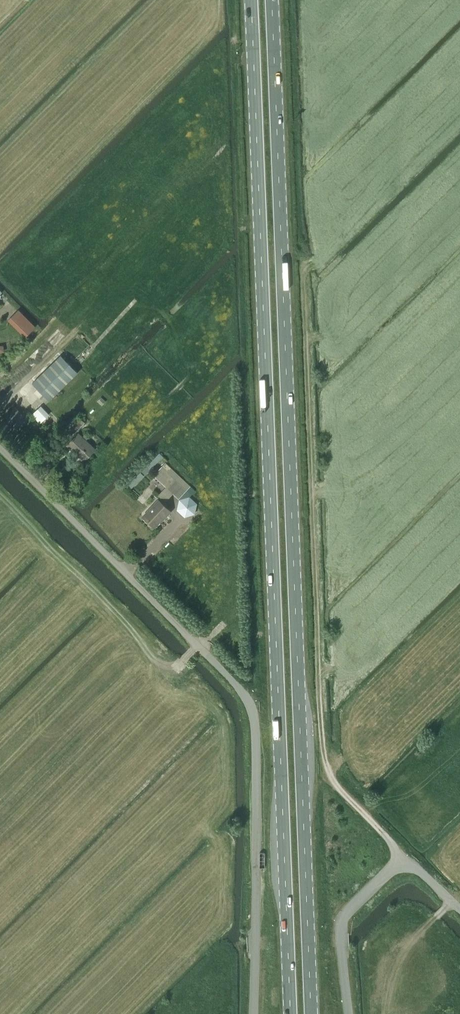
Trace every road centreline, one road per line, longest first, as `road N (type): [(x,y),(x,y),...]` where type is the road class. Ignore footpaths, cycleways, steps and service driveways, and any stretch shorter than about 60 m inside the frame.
road 1 (primary): [(251,0),(290,1013)]
road 2 (primary): [(311,1013),(272,0)]
road 3 (unclassified): [(253,1013),(257,833),(250,702),(0,448)]
road 4 (track): [(327,769),(303,269)]
road 5 (track): [(197,646),(173,668),(156,663),(0,497)]
road 6 (unclassified): [(401,860),(339,920),(351,1013)]

